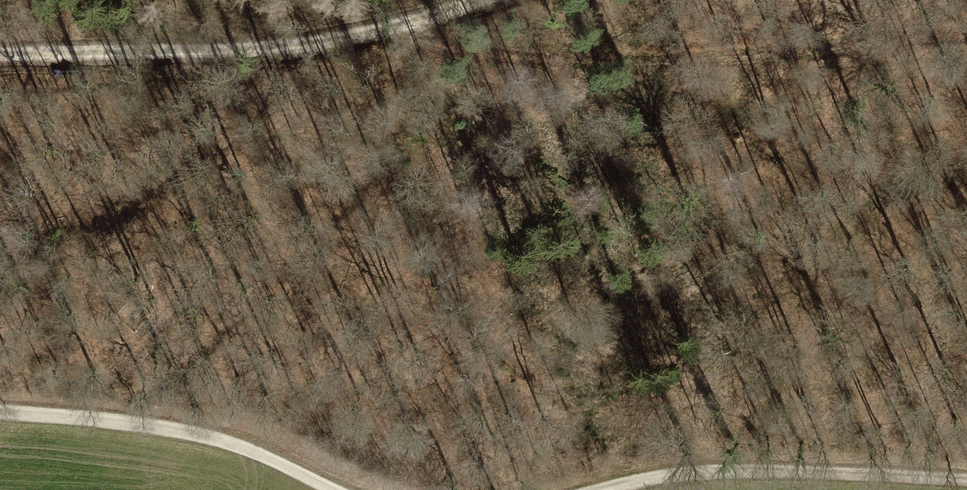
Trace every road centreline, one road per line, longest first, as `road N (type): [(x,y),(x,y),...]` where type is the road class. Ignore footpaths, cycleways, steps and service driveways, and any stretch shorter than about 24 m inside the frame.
road 1 (track): [(420,23),(441,40),(498,58),(816,52),(966,36)]
road 2 (track): [(0,56),(286,50),(420,23),(477,0)]
road 3 (track): [(339,489),(221,438),(0,409)]
road 4 (track): [(966,479),(914,471),(683,475),(618,489)]

